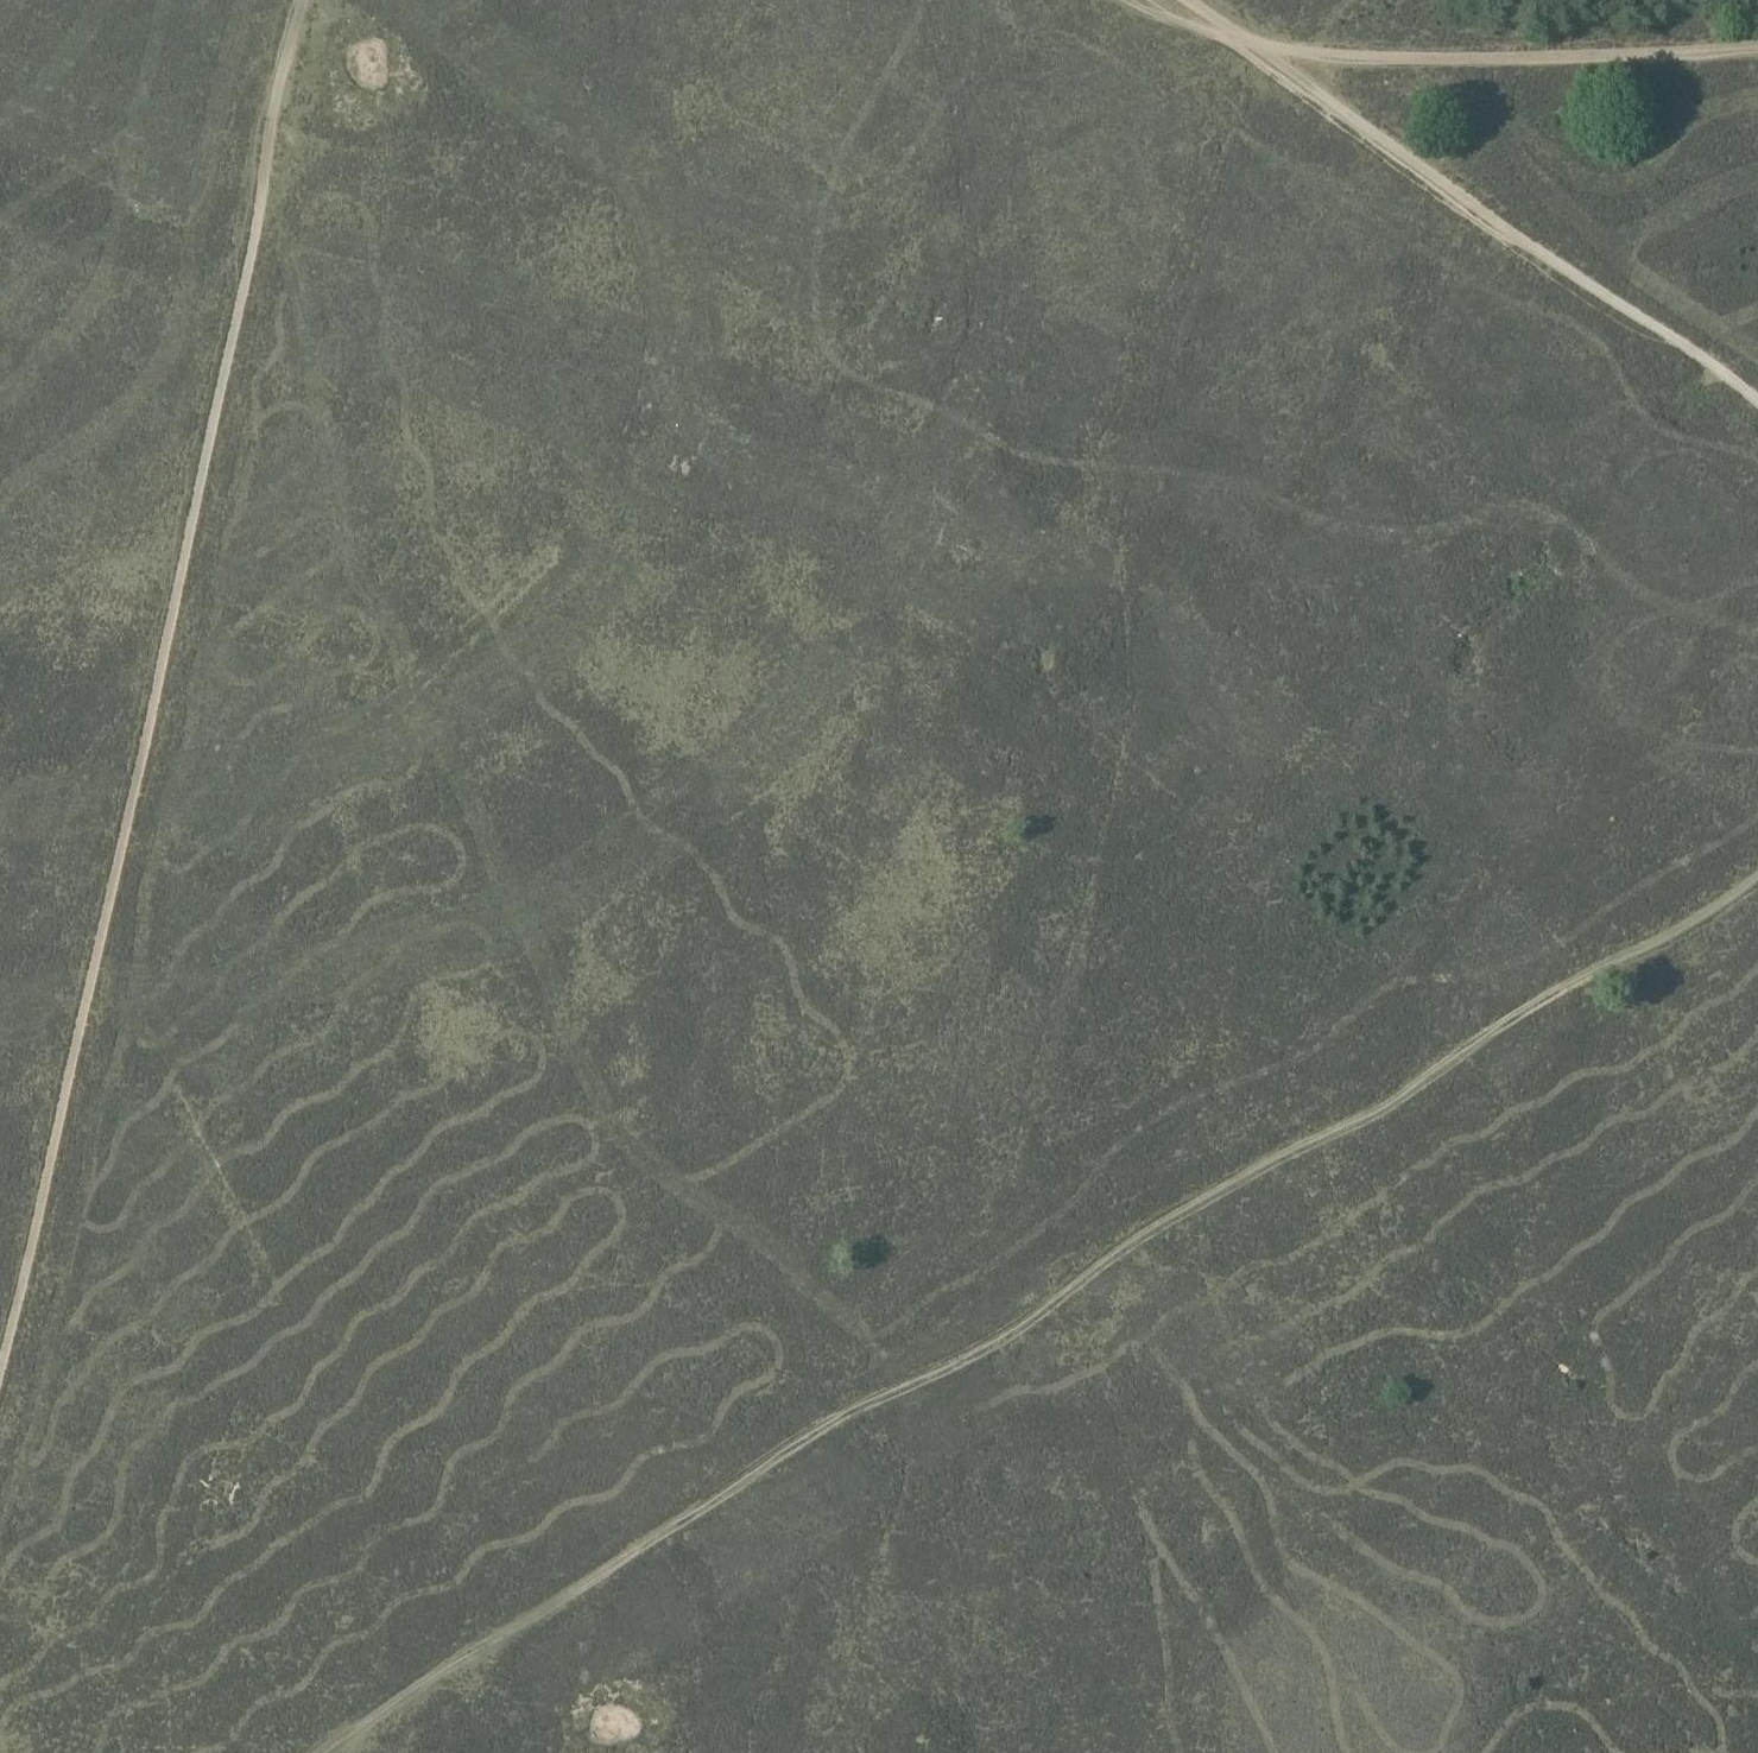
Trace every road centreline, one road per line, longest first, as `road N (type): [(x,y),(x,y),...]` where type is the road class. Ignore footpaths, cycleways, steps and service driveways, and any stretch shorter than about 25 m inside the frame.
road 1 (track): [(341,1752),(844,1421),(1032,1326),(1144,1225),(1427,1082),(1523,1012),(1679,931),(1757,873)]
road 2 (track): [(1757,400),(1173,0)]

